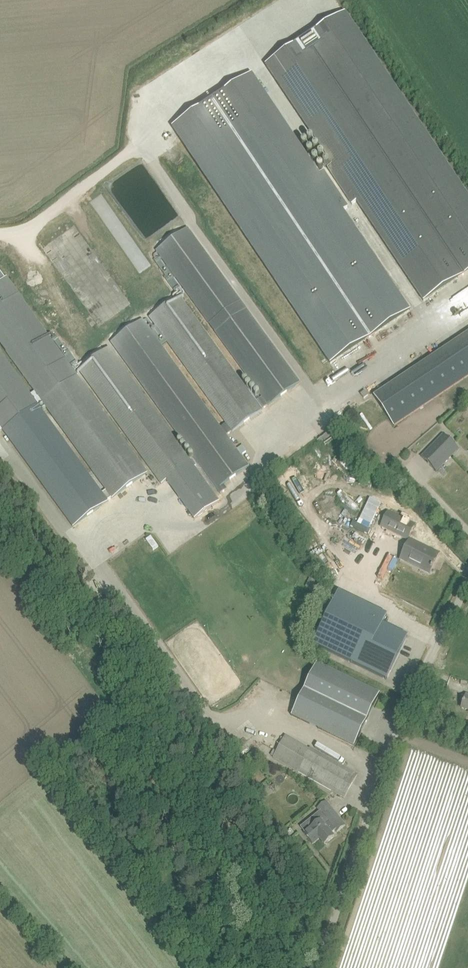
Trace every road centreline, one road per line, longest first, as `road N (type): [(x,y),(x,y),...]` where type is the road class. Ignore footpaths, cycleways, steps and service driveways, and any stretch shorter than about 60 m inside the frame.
road 1 (unclassified): [(317,967),(400,725),(467,584)]

